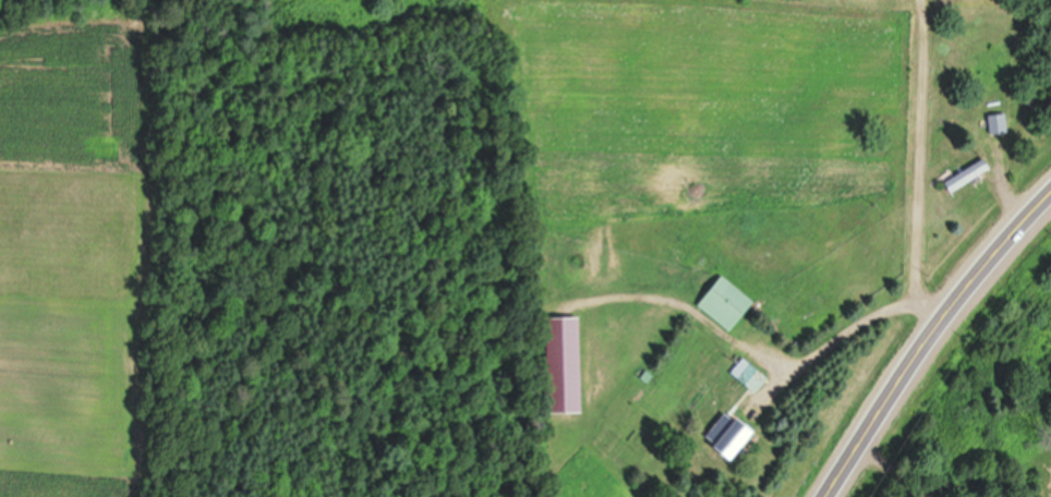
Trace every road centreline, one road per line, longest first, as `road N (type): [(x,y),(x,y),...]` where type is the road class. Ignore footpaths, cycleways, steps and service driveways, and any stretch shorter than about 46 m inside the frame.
road 1 (primary): [(826,496),(941,320),(1050,192)]

